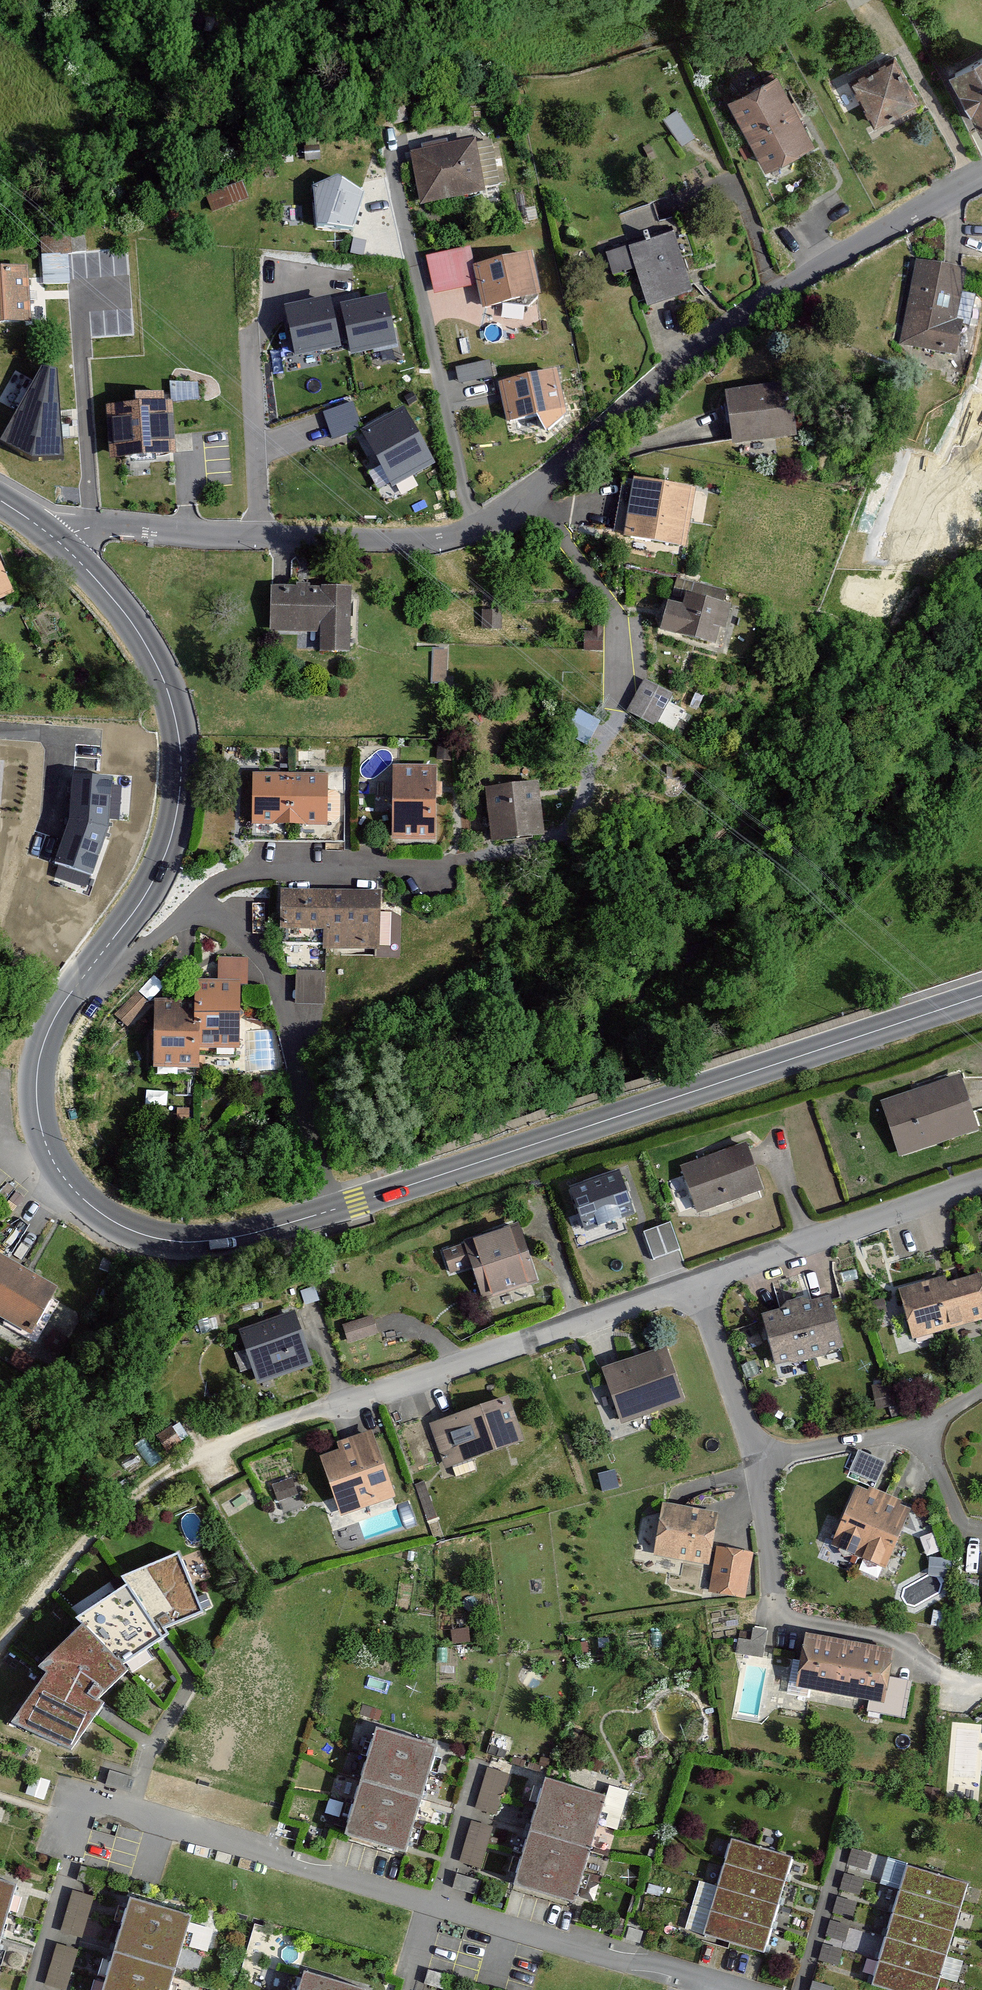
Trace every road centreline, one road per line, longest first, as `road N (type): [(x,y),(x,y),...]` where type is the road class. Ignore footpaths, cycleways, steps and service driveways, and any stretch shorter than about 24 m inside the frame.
road 1 (secondary): [(981,996),(252,1233),(194,1241),(128,1229),(85,1200),(53,1160),(37,1109),(38,1070),(55,1017),(163,860),(176,814),(180,743),(166,687),(144,642),(58,541)]
road 2 (residential): [(981,178),(779,291),(647,388),(535,492),(479,528),(412,539),(109,525),(58,541)]
road 3 (residential): [(322,1407),(981,1182)]
road 4 (residential): [(730,1989),(118,1805),(94,1807),(81,1821)]

